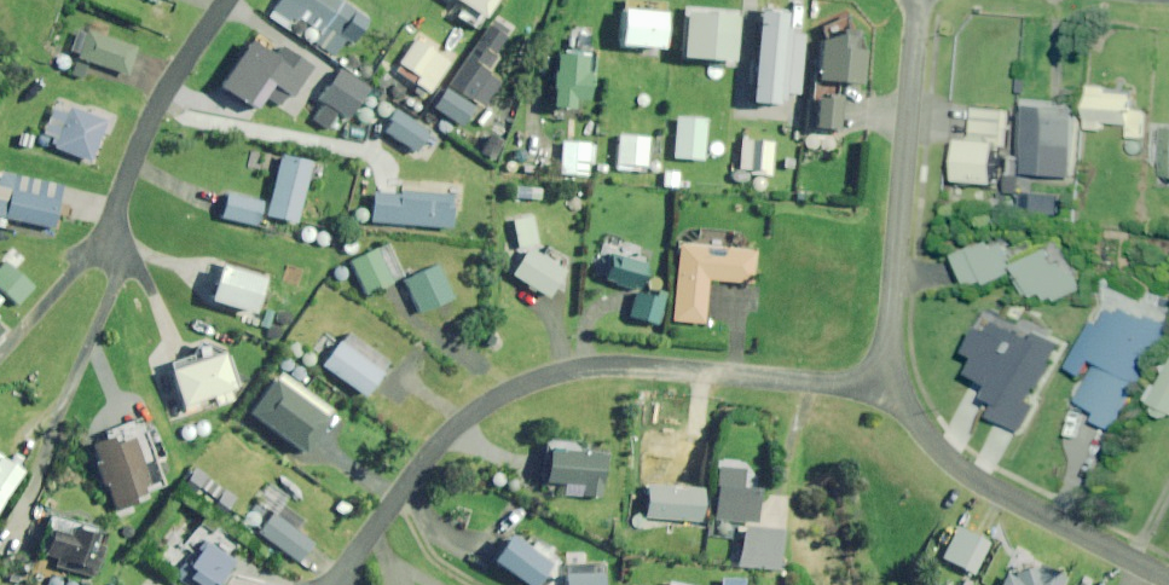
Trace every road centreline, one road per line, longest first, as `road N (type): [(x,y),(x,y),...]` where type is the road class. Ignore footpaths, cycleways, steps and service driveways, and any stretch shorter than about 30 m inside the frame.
road 1 (residential): [(898,384),(621,368),(544,379),(484,409),(437,448),(340,584)]
road 2 (residential): [(922,0),(894,334),(898,384)]
road 3 (residential): [(898,384),(953,460),(1168,578)]
road 4 (residential): [(229,0),(157,114),(110,245)]

